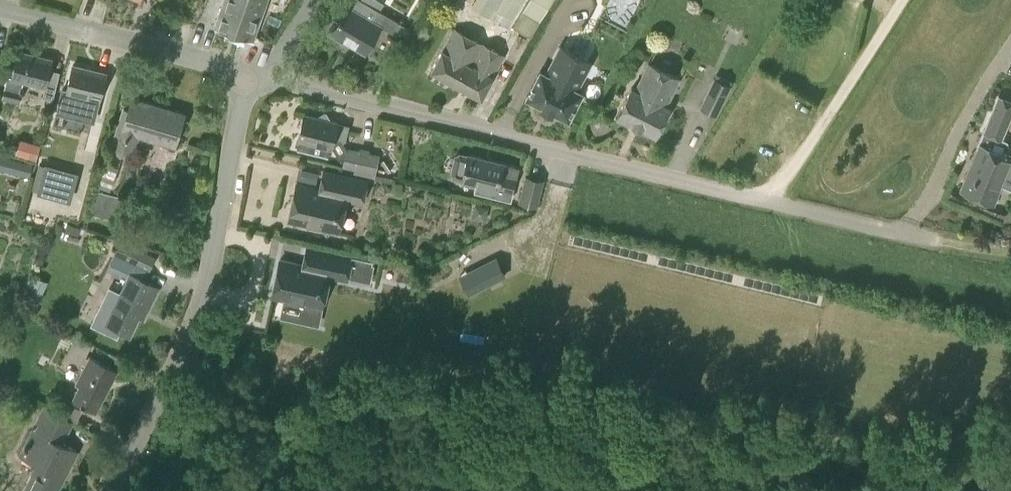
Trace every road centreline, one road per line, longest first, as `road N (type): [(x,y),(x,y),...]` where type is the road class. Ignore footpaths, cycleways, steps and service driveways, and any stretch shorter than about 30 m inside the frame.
road 1 (residential): [(936,241),(273,79)]
road 2 (residential): [(109,490),(202,305),(248,74)]
road 3 (residential): [(248,74),(0,10)]

